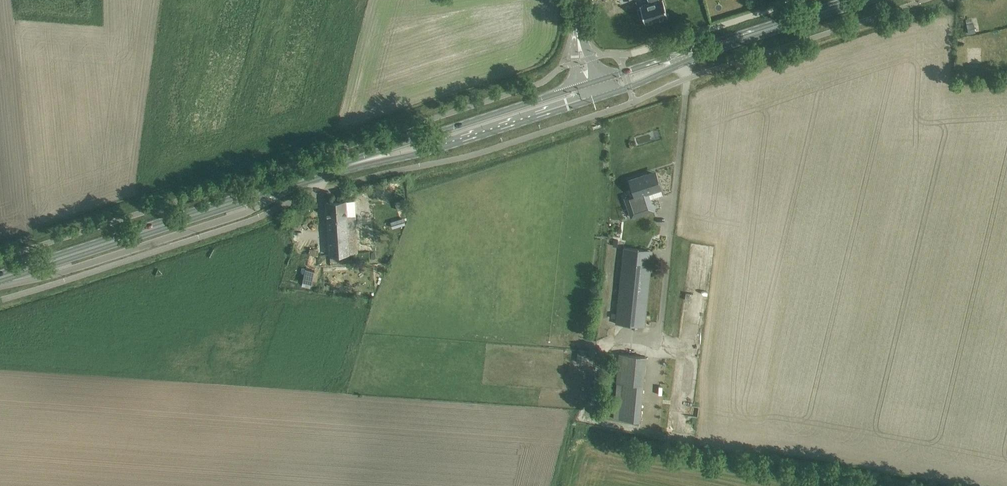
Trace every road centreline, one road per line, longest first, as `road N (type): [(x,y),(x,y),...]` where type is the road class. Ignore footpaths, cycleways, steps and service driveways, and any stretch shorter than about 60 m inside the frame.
road 1 (primary): [(0,277),(355,163)]
road 2 (primary): [(355,163),(418,154),(595,99)]
road 3 (primary): [(590,83),(355,163)]
road 4 (primary): [(703,51),(861,0)]

